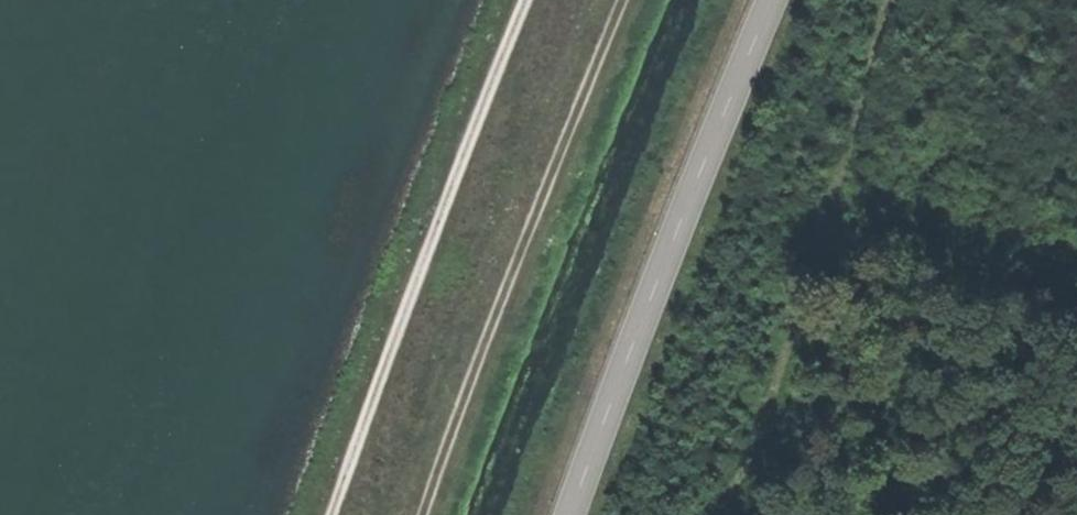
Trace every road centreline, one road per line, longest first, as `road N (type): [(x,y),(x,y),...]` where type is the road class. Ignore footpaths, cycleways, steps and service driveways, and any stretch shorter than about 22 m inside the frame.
road 1 (tertiary): [(779,0),(577,514)]
road 2 (track): [(504,0),(466,81),(309,514)]
road 3 (track): [(623,0),(555,139),(430,514)]

